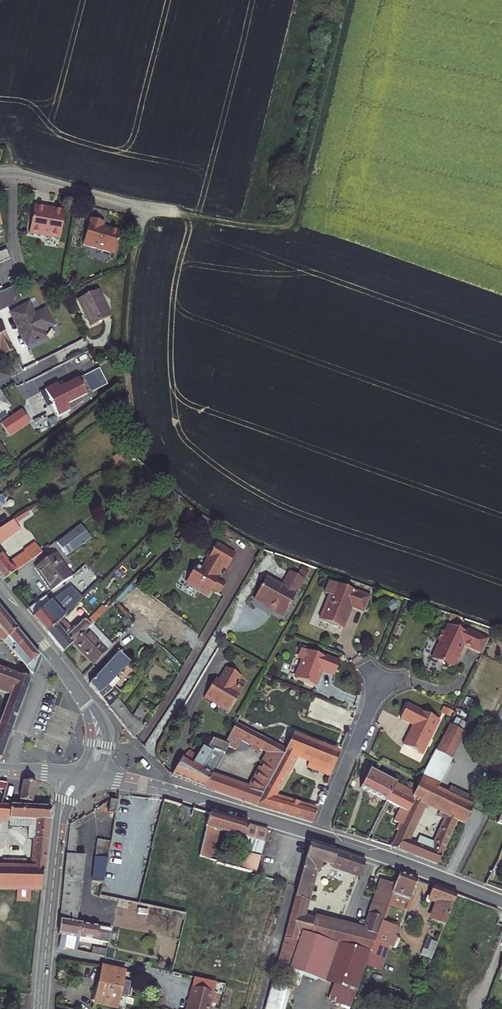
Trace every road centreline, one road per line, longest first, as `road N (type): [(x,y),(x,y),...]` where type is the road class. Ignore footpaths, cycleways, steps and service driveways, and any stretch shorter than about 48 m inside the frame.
road 1 (track): [(173,211),(278,230),(296,222),(352,0)]
road 2 (tertiary): [(84,776),(163,789),(319,835)]
road 3 (secondary): [(41,1008),(59,825),(65,801),(84,776)]
road 4 (secondary): [(84,776),(98,753),(96,722),(0,592)]
road 5 (tertiary): [(319,835),(501,901)]
road 6 (residential): [(173,211),(0,173)]
road 7 (residential): [(381,680),(319,835)]

